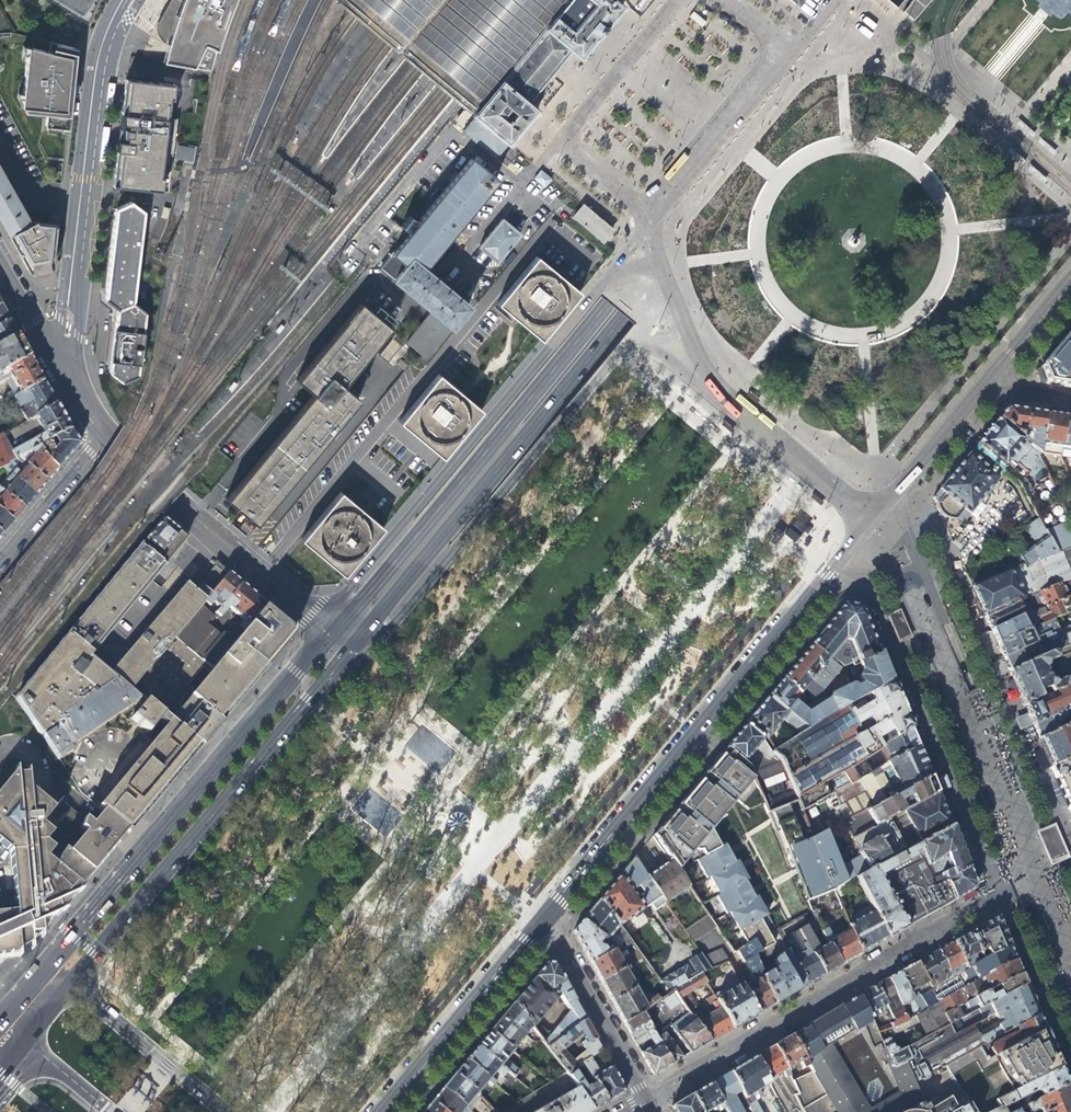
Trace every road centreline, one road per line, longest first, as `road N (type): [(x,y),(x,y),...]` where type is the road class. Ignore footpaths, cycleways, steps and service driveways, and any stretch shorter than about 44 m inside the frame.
road 1 (secondary): [(875,0),(367,615)]
road 2 (secondary): [(545,918),(873,516)]
road 3 (secondary): [(329,630),(44,975)]
road 4 (secondary): [(63,985),(350,648)]
road 5 (residential): [(601,284),(352,585),(344,617)]
road 6 (residential): [(52,357),(68,332),(99,68),(125,0)]
road 7 (residential): [(665,272),(699,369),(830,489),(873,516)]
road 8 (residential): [(654,221),(570,144),(576,125),(680,0)]
road 9 (residential): [(104,437),(329,630)]
road 10 (secondary): [(377,1111),(545,918)]
road 11 (secondary): [(228,1111),(63,985)]
road 12 (residential): [(646,1099),(545,918)]
road 13 (residential): [(773,79),(654,221)]
road 14 (secondary): [(873,516),(980,388)]
road 15 (residential): [(0,561),(104,437)]
road 16 (secondary): [(980,388),(1070,280)]
road 17 (secondary): [(0,1106),(24,1076),(54,1067),(108,1111)]

